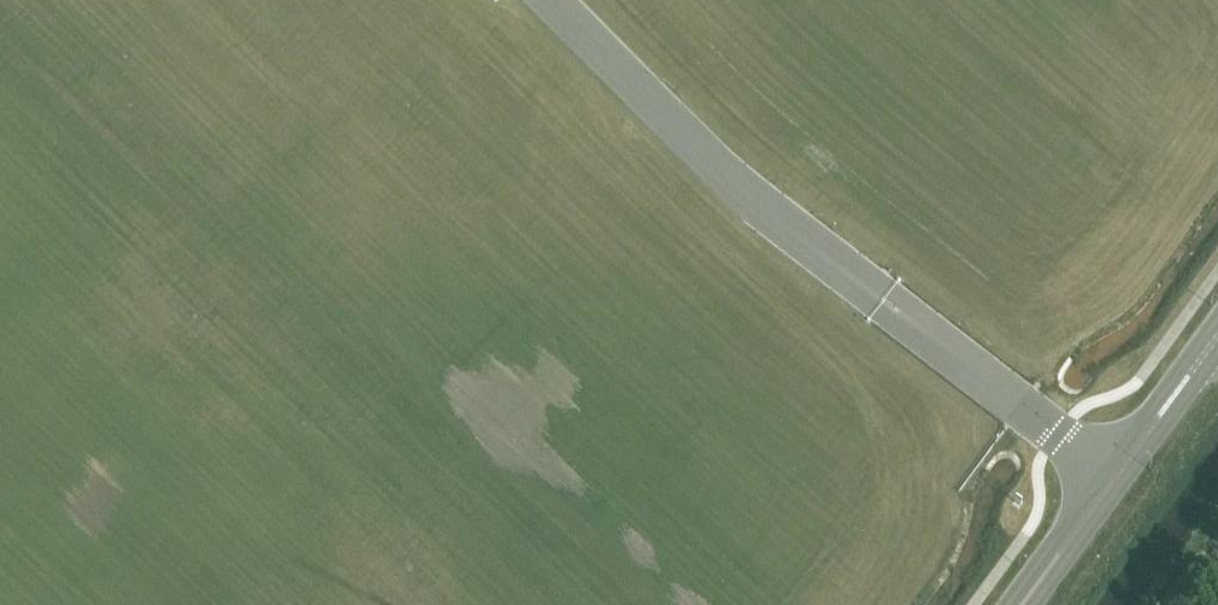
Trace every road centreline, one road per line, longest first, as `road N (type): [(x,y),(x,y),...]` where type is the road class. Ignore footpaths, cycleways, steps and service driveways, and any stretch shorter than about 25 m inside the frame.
road 1 (tertiary): [(1217,317),(1007,604)]
road 2 (tertiary): [(1034,604),(1217,354)]

